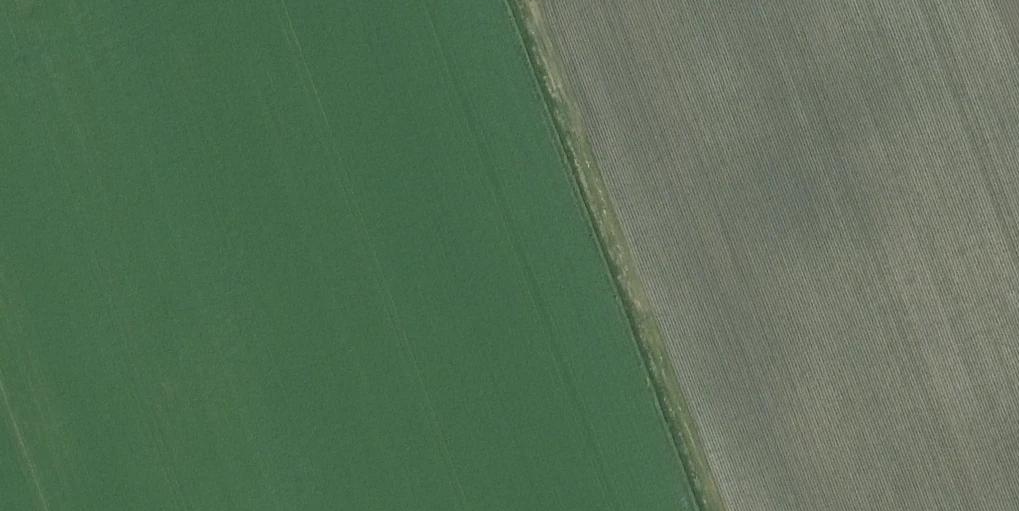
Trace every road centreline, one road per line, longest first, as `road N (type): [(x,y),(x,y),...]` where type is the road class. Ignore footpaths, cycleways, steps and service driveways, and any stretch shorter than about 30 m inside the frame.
road 1 (track): [(717,510),(531,0)]

